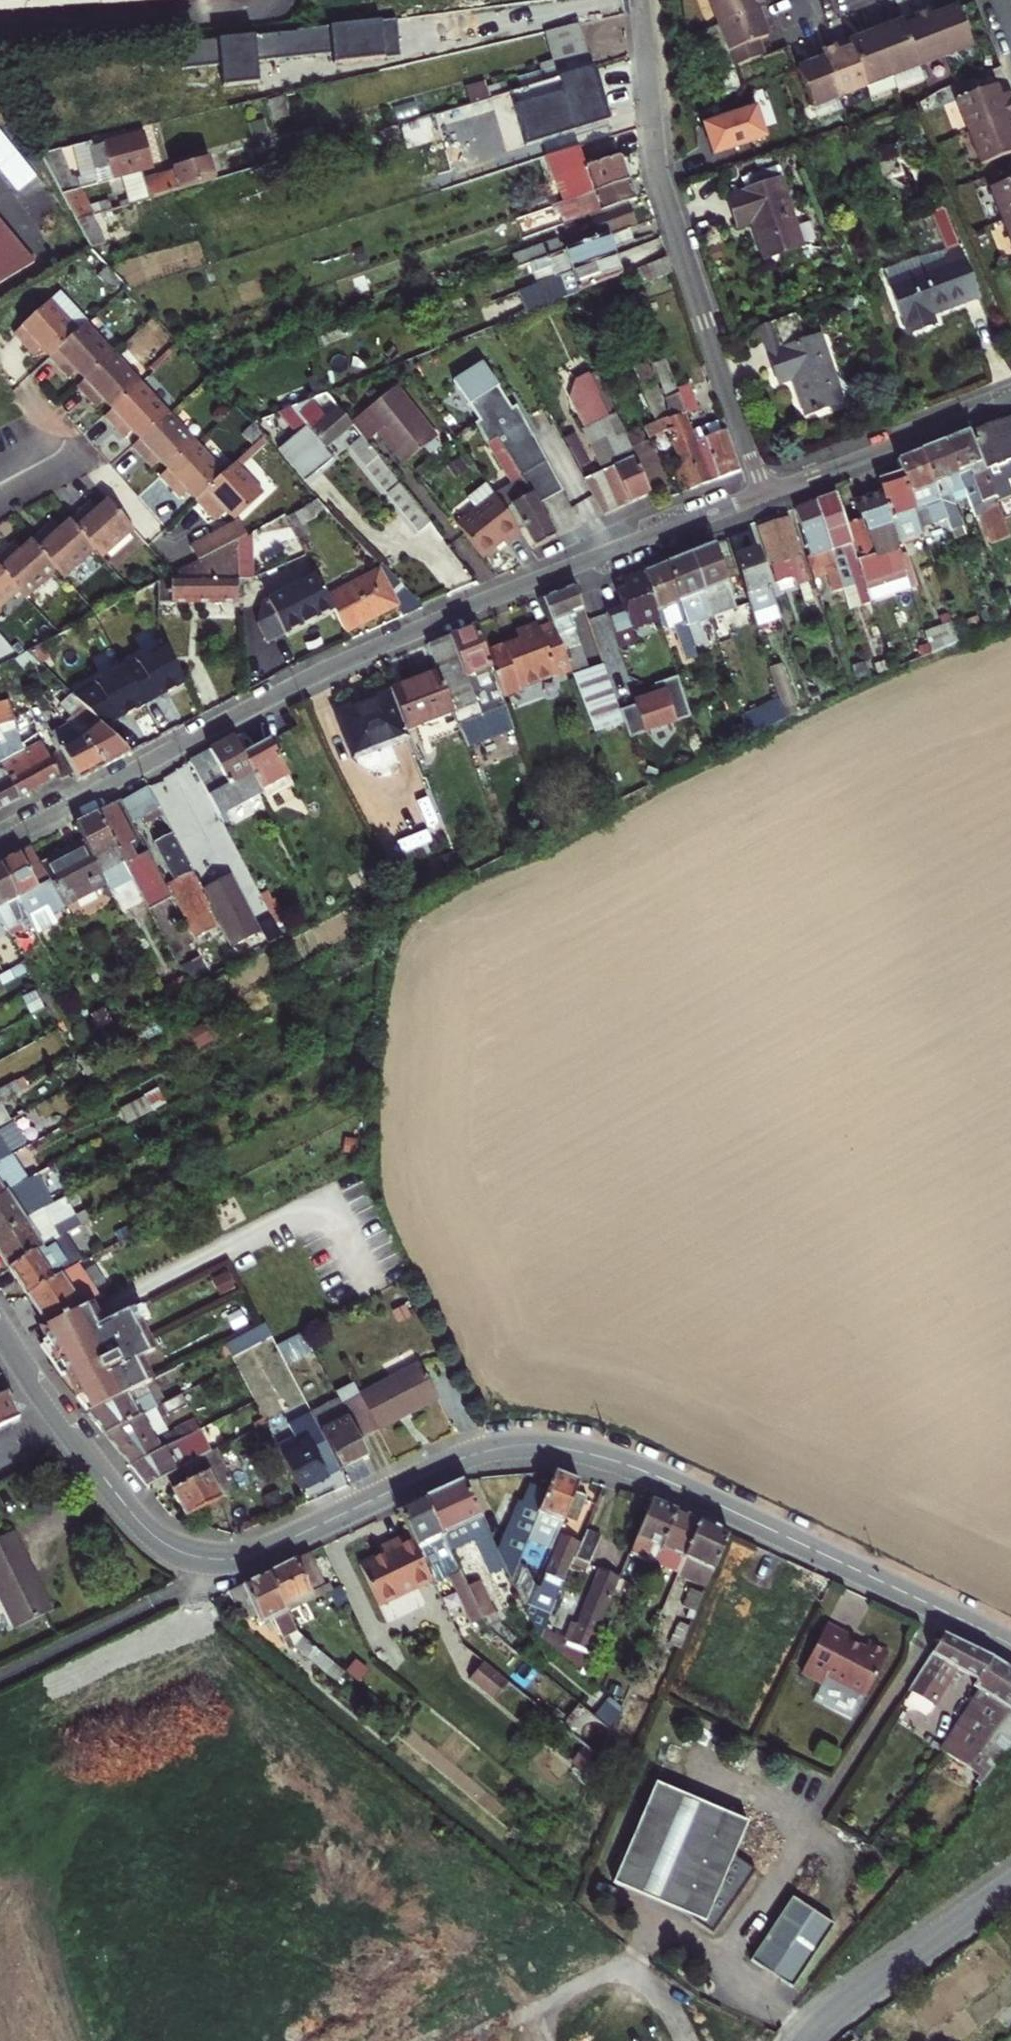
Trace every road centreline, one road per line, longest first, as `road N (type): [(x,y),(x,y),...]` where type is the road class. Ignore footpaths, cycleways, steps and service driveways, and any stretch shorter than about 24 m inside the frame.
road 1 (tertiary): [(0,1330),(139,1520),(181,1553),(228,1558),(257,1551),(456,1462),(511,1447),(563,1446),(654,1475),(1010,1646)]
road 2 (residential): [(0,844),(373,649),(763,495)]
road 3 (residential): [(641,0),(662,183),(763,495)]
road 4 (residential): [(763,495),(1010,400)]

